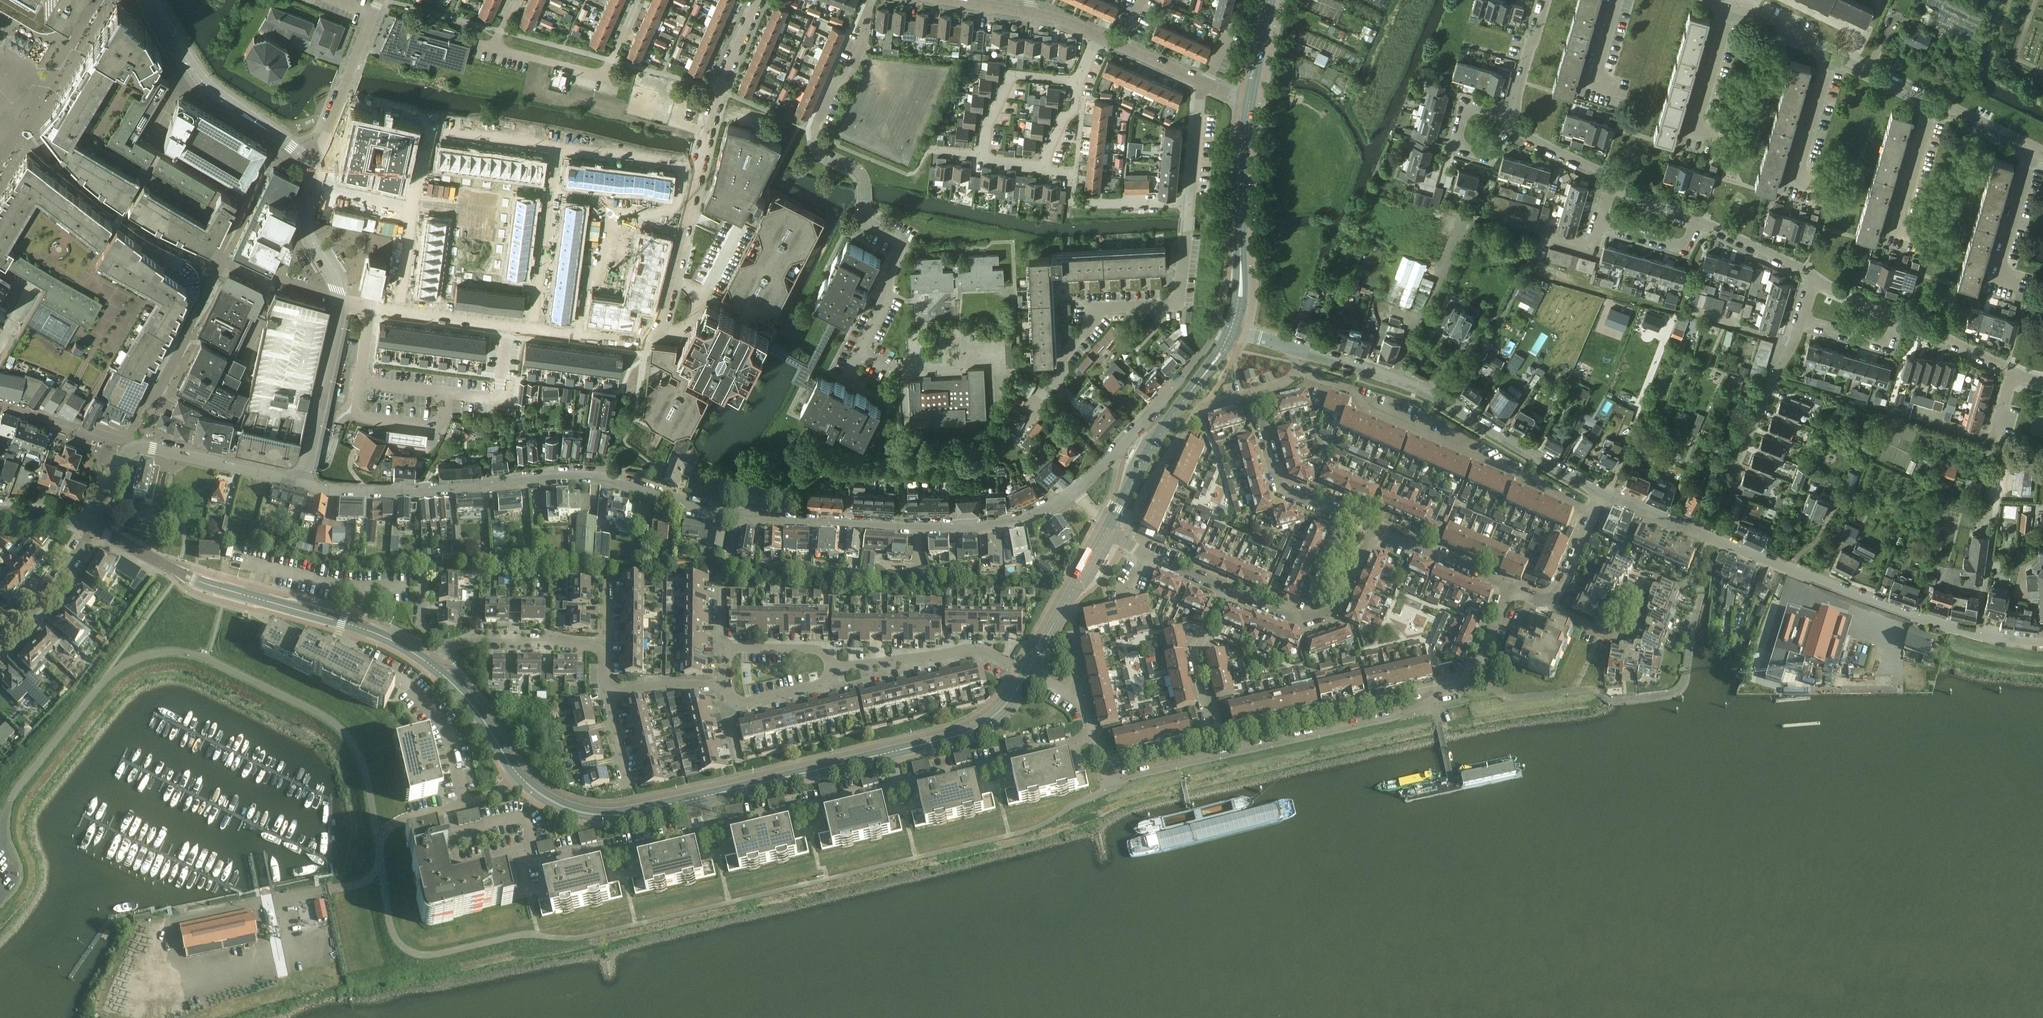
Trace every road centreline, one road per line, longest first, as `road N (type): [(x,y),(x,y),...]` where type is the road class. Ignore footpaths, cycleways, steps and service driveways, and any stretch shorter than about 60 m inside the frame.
road 1 (residential): [(1074,491),(1018,521),(900,527),(738,514),(614,480)]
road 2 (residential): [(2042,640),(1912,616),(1602,492)]
road 3 (residential): [(398,320),(428,133),(701,166)]
road 4 (residential): [(851,371),(904,242),(866,222),(864,178),(824,155),(815,131),(832,89),(850,73),(870,0)]
road 5 (residential): [(1104,779),(1392,717),(1459,686)]
road 6 (residential): [(1602,492),(1432,392),(1300,351)]
road 7 (residential): [(1297,371),(1350,388),(1369,410),(1594,512)]
road 8 (residential): [(303,483),(392,492),(567,476),(614,480)]
road 9 (tertiary): [(172,569),(380,635),(431,666)]
road 10 (residential): [(1459,686),(1215,738)]
road 11 (residential): [(644,352),(398,320)]
road 12 (residential): [(1065,355),(1105,307),(1177,303),(1189,203)]
road 13 (tertiary): [(1232,331),(1248,100)]
road 14 (tertiary): [(1108,526),(1232,331)]
road 15 (residential): [(307,156),(205,85),(149,0)]
road 16 (residential): [(1042,167),(992,162),(981,155),(984,133),(1010,74),(1077,81)]
road 17 (unclassified): [(277,900),(361,884),(380,862),(389,828),(444,808)]
road 18 (residential): [(1124,540),(1143,491),(1195,413),(1252,394)]
road 19 (residential): [(834,668),(980,647),(1027,671)]
road 20 (tertiary): [(519,776),(551,802),(613,818),(702,797)]
road 21 (residential): [(644,352),(663,323),(701,166)]
road 22 (tertiary): [(702,797),(891,753)]
road 23 (residential): [(0,166),(98,0)]
road 24 (residential): [(303,483),(342,302)]
road 25 (residential): [(701,166),(721,90),(759,0)]
road 26 (residential): [(307,156),(323,147),(378,0)]
road 27 (residential): [(1730,479),(1802,321)]
road 28 (residential): [(1252,394),(1283,490),(1346,517)]
road 29 (residential): [(604,76),(492,47),(513,0)]
road 30 (tertiary): [(1027,671),(1108,526)]
road 31 (tertiary): [(891,753),(990,720),(1027,671)]
road 32 (unclassified): [(303,483),(149,447)]
road 33 (residential): [(1222,587),(1197,646),(1215,738)]
road 34 (residential): [(342,302),(305,231),(314,176),(307,156)]
road 35 (residential): [(450,649),(490,638),(592,645),(602,652)]
road 36 (residential): [(1514,129),(1485,155),(1461,148),(1458,136),(1467,105),(1511,113)]
road 37 (residential): [(1180,382),(1074,491)]
road 38 (residential): [(0,646),(62,575),(90,526)]
road 39 (residential): [(1372,528),(1509,587)]
road 40 (residential): [(1815,184),(1797,178),(1833,54)]
road 41 (residential): [(2015,281),(1998,275),(2033,150)]
road 42 (residential): [(1713,136),(1696,131),(1734,8)]
road 43 (residential): [(1915,232),(1899,227),(1934,103)]
road 44 (tertiary): [(431,666),(478,712),(519,776)]
road 45 (residential): [(1491,216),(1592,250),(1600,222)]
road 46 (residential): [(125,455),(0,406)]
road 47 (residential): [(1815,280),(1696,223)]
road 48 (residential): [(2013,372),(1896,319)]
road 49 (residential): [(1302,619),(1338,609),(1372,528)]
road 50 (residential): [(1189,203),(1200,82)]
road 51 (residential): [(609,687),(623,693),(726,684)]

